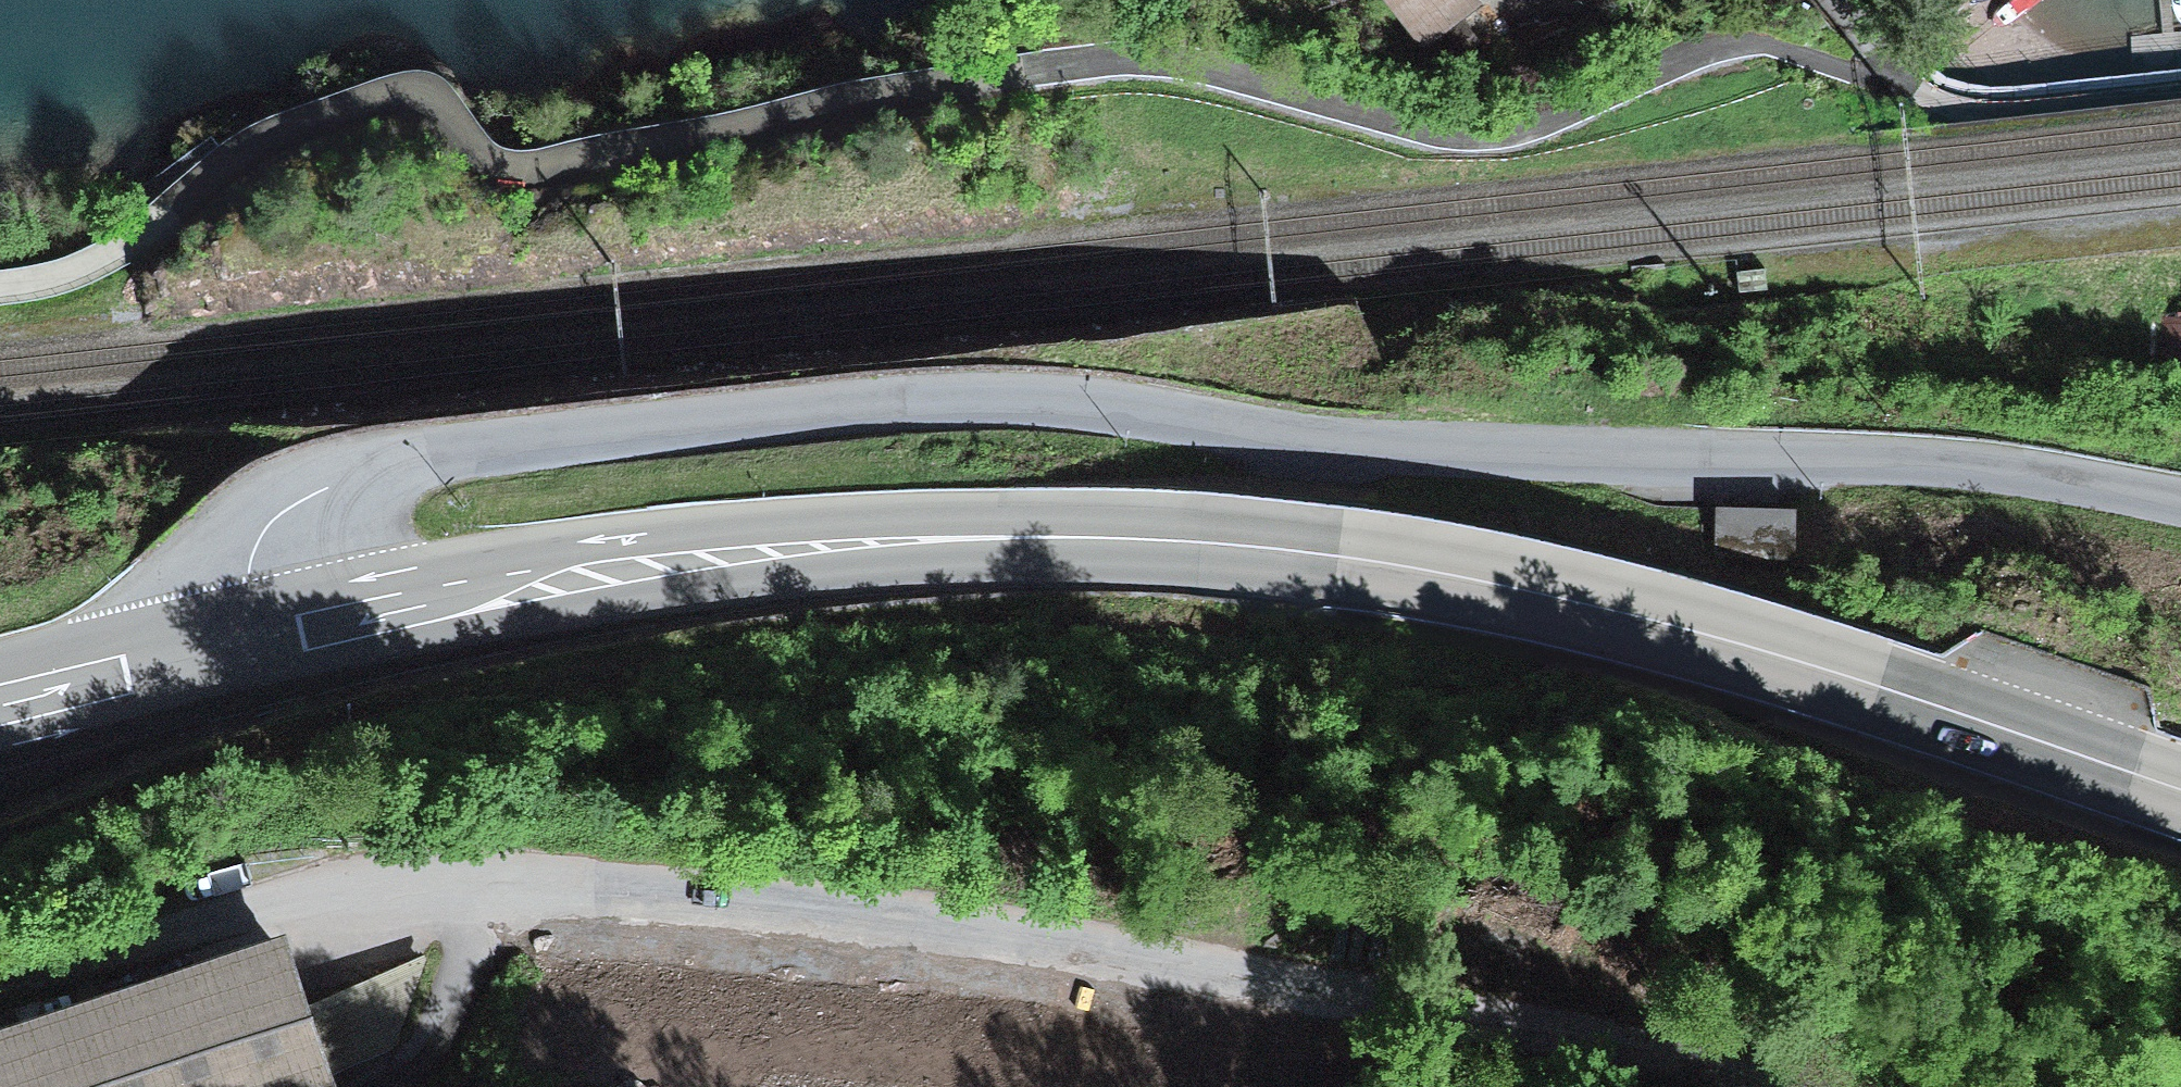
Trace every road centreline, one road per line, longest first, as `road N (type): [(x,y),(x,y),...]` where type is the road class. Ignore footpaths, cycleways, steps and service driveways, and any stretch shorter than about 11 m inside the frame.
road 1 (residential): [(208,653),(276,522),(339,481),(376,468),(606,433),(856,407),(1035,400),(1322,442),(1951,461),(2180,501)]
road 2 (track): [(1947,106),(1746,41),(1671,55),(1529,116),(1460,134),(1220,70),(1107,58),(507,168),(483,156),(446,104),(408,91),(254,143),(107,257),(0,286)]
road 3 (primary): [(2180,790),(1842,673),(1698,633),(1469,579),(1256,546),(1045,537),(851,543),(683,561),(208,653)]
road 4 (residential): [(1673,1086),(1089,961),(586,877),(391,882),(0,996)]
road 5 (residential): [(2180,83),(1947,106),(1842,0)]
road 6 (residential): [(0,761),(137,705),(208,653)]
road 7 (primary): [(208,653),(0,702)]

